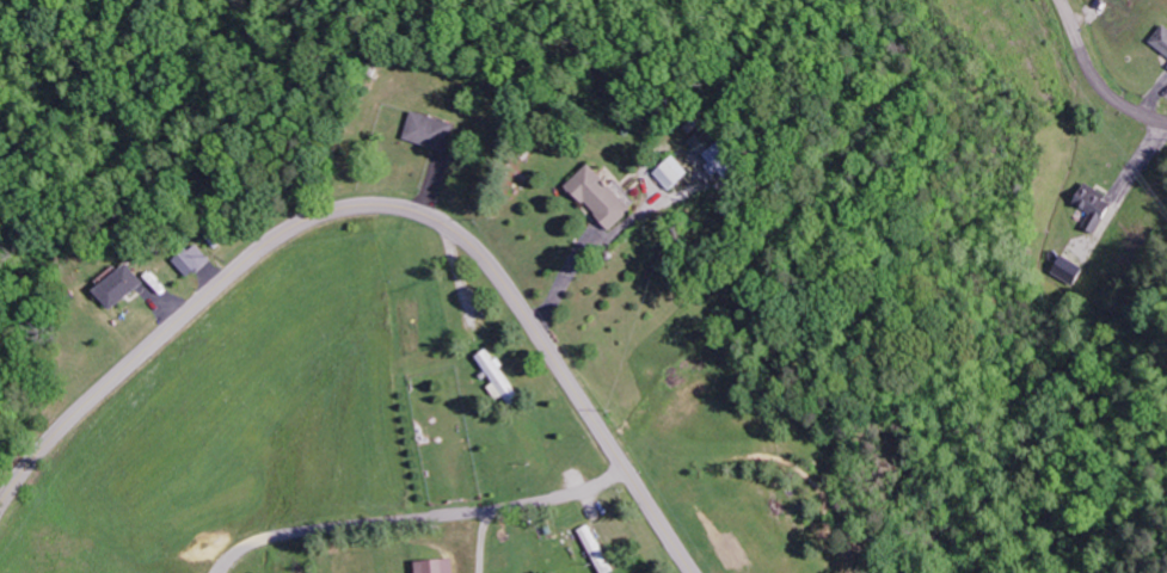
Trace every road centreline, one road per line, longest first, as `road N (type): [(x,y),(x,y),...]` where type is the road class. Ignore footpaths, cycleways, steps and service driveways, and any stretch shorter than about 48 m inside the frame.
road 1 (tertiary): [(0,509),(41,450),(248,260),(311,218),(375,207),(437,222),(489,264),(693,572)]
road 2 (residential): [(627,470),(575,497),(497,516),(485,534),(482,572)]
road 3 (residential): [(1166,115),(1126,104),(1101,85),(1063,0)]

